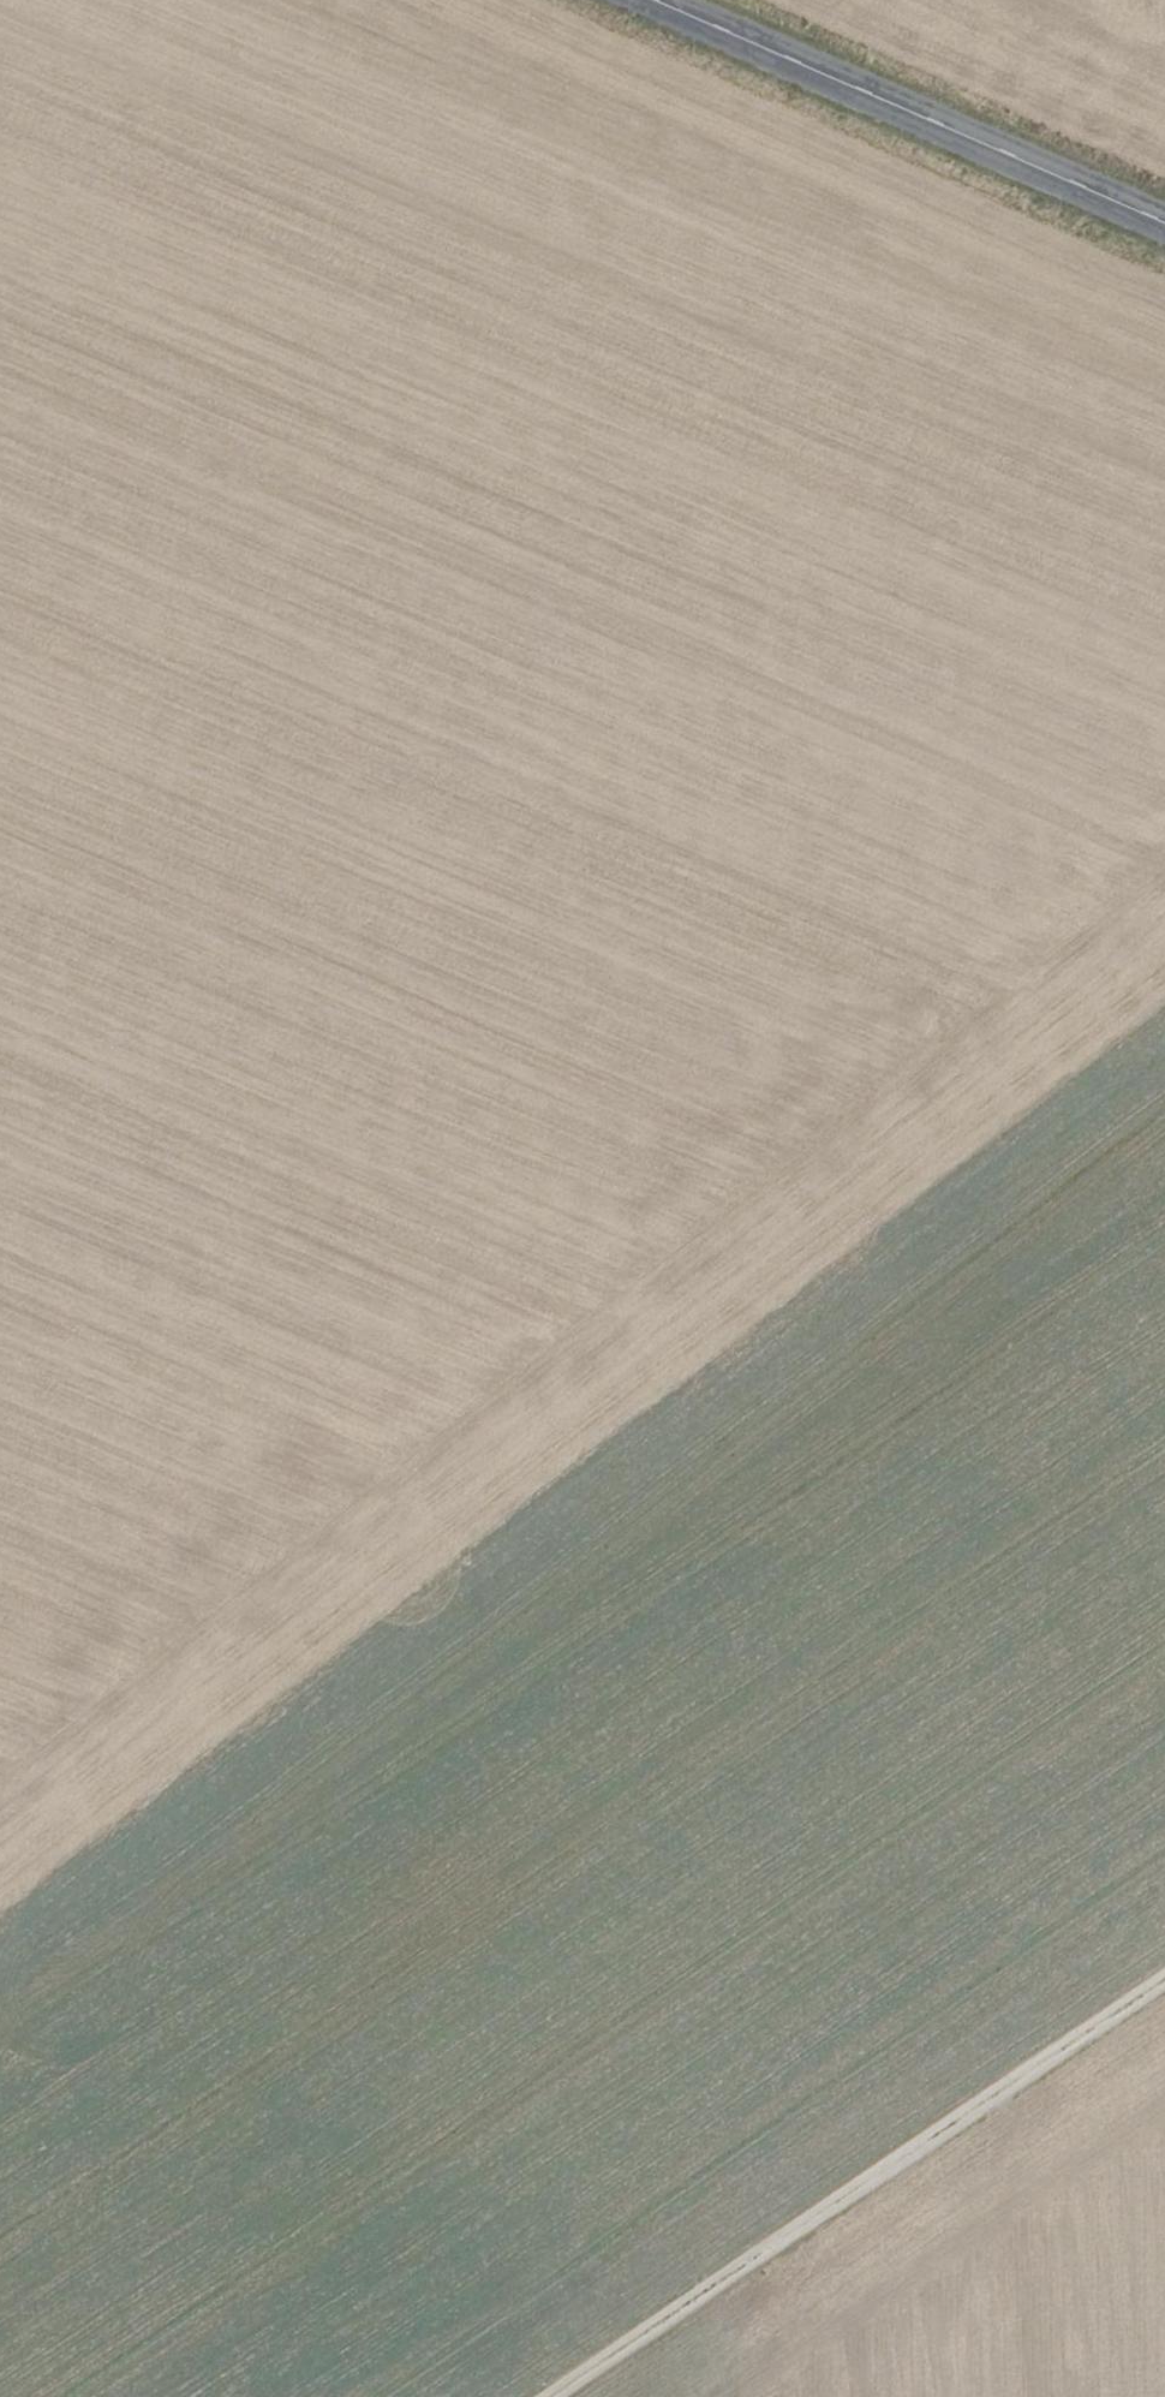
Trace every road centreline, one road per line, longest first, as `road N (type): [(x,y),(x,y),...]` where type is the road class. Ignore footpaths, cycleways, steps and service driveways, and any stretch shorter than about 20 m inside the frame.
road 1 (track): [(545,2396),(1164,1976)]
road 2 (secondary): [(1164,220),(661,0)]

